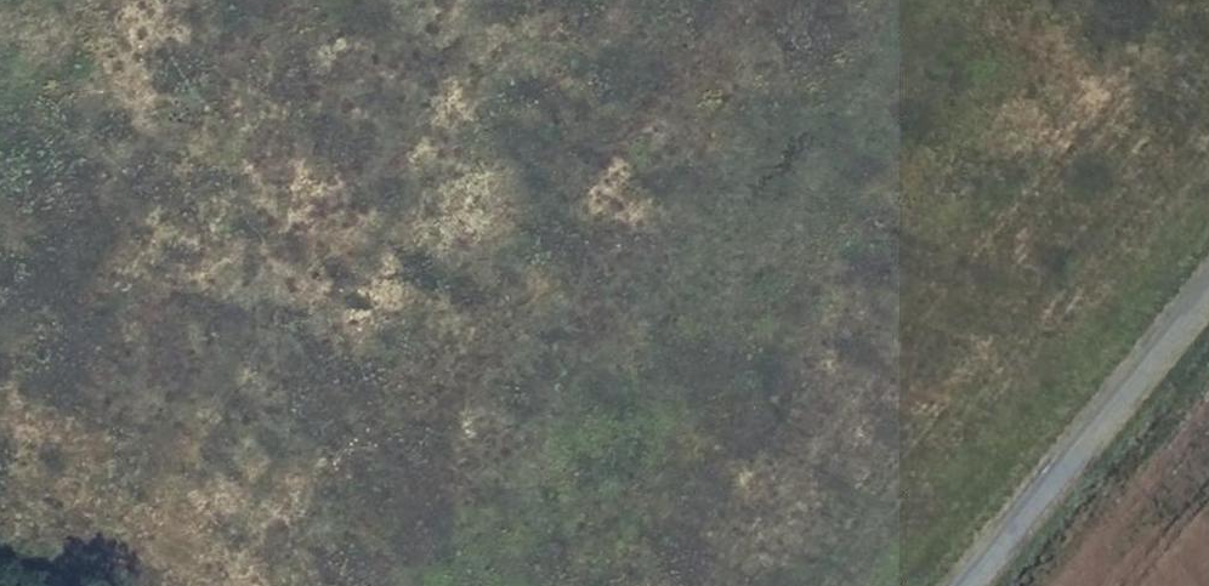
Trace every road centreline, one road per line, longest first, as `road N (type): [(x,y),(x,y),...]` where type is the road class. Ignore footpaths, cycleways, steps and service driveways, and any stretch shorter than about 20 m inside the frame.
road 1 (unclassified): [(1208,294),(967,585)]

